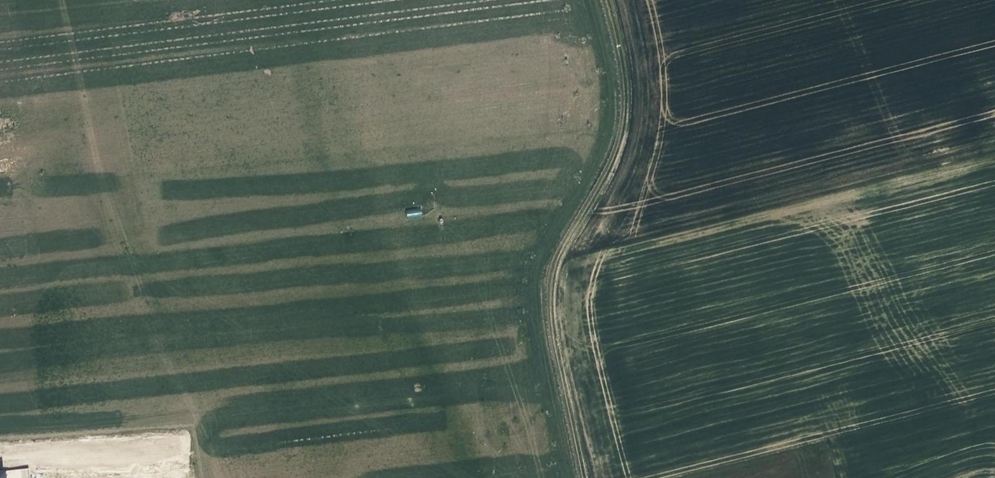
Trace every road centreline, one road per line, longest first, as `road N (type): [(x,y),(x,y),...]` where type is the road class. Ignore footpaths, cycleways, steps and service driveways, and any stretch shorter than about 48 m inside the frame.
road 1 (track): [(587,477),(552,304),(555,267),(618,145),(622,54),(609,0)]

